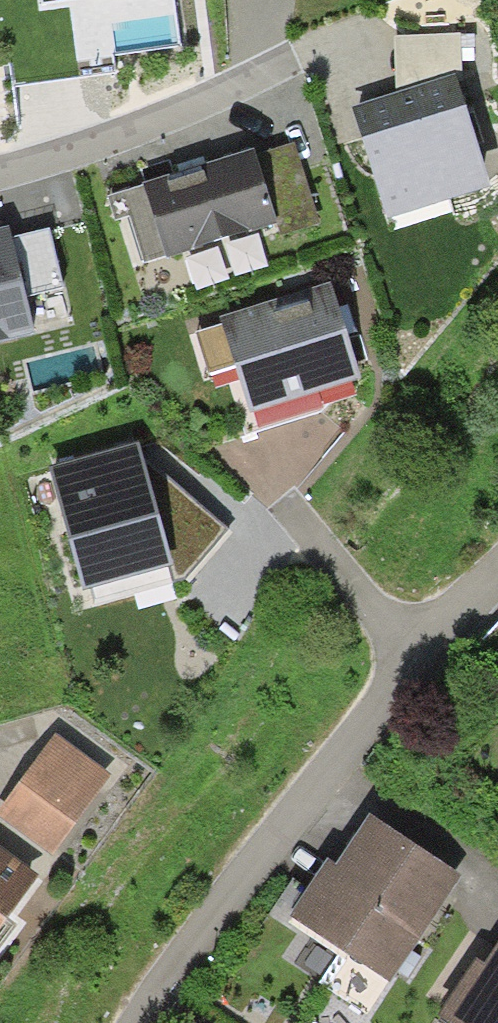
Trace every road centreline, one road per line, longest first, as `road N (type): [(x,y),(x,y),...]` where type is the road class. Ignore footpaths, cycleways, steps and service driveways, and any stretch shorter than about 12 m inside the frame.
road 1 (residential): [(145,1022),(419,654),(497,577)]
road 2 (residential): [(0,168),(79,146),(296,54)]

